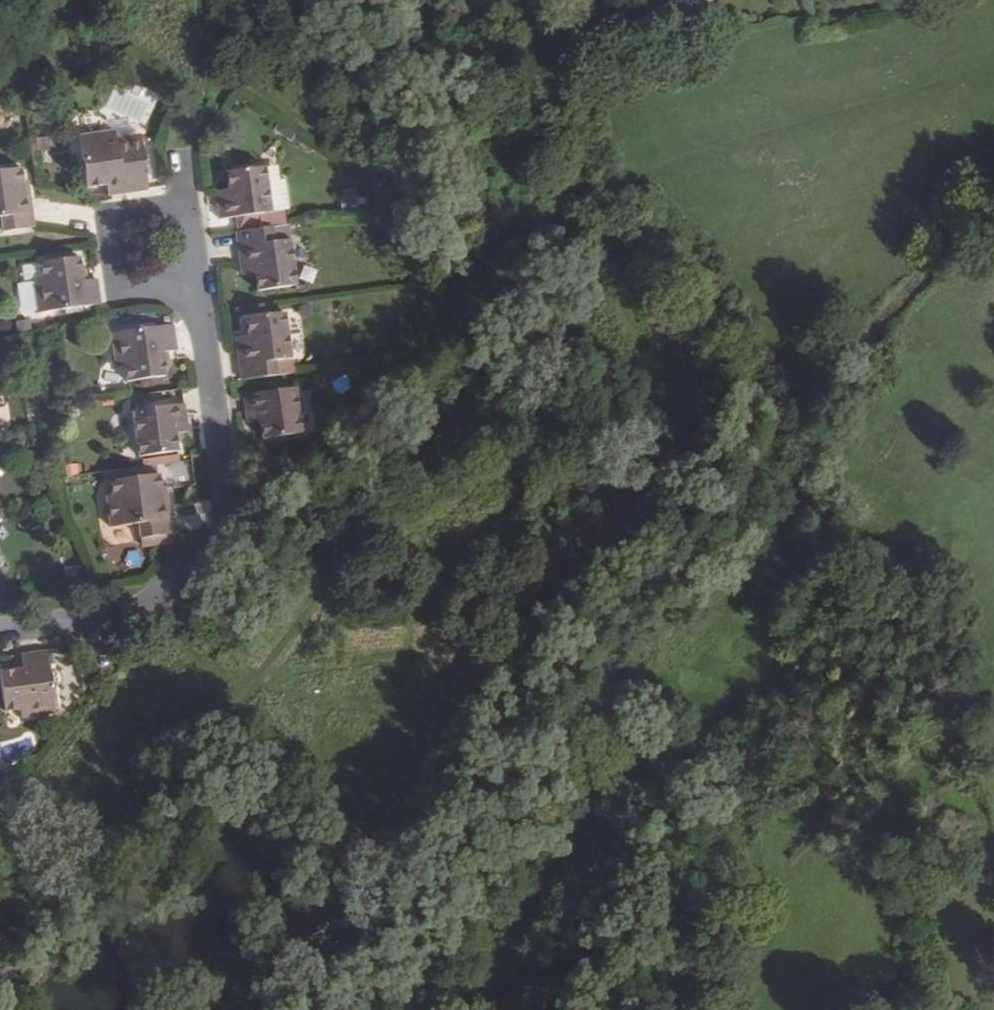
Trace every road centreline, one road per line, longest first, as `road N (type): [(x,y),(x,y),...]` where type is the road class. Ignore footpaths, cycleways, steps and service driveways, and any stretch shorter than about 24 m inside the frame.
road 1 (residential): [(175,164),(223,514),(138,615),(0,634)]

